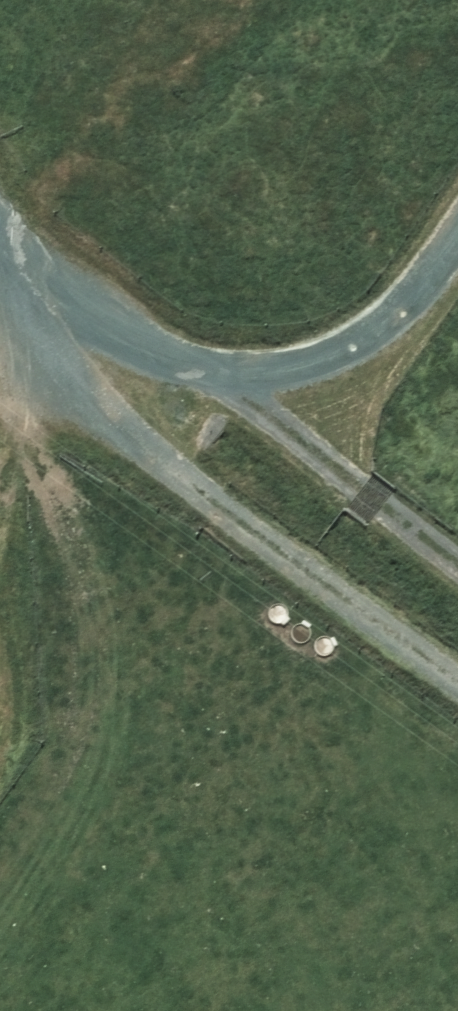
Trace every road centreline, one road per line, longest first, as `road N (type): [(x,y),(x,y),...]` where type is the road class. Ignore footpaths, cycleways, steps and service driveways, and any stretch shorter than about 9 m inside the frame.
road 1 (track): [(0,246),(61,356),(457,664)]
road 2 (track): [(0,322),(87,664),(31,877),(0,917)]
road 3 (track): [(457,224),(415,284),(360,333),(293,366),(219,368),(128,327),(0,227)]

